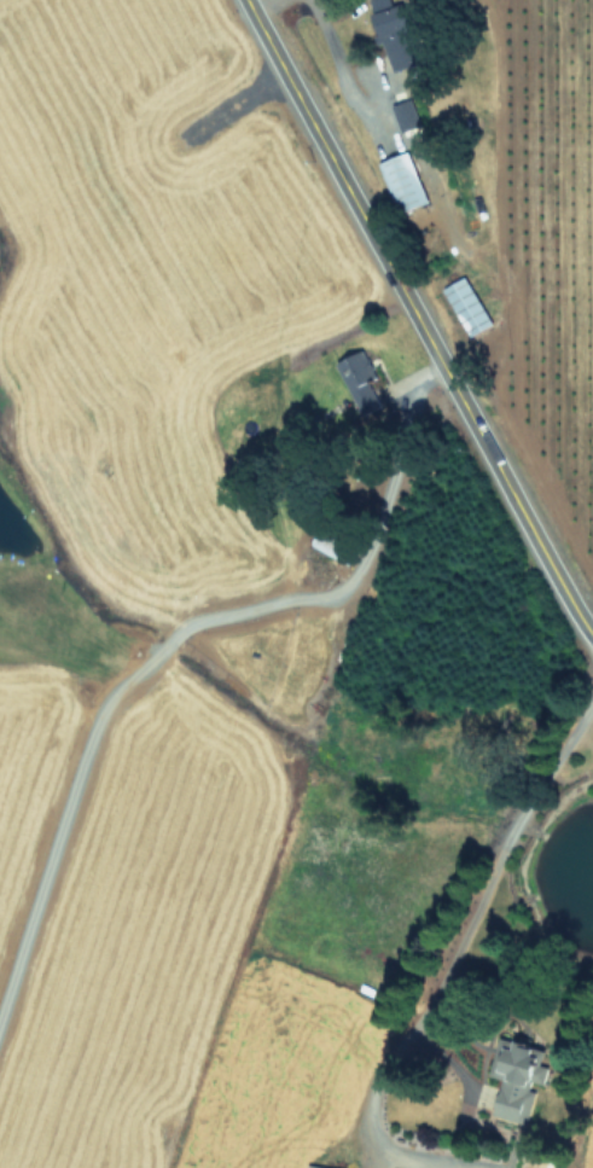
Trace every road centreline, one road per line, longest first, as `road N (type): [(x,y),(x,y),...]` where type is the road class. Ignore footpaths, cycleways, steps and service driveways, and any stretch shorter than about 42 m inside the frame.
road 1 (tertiary): [(244,0),(592,639)]

